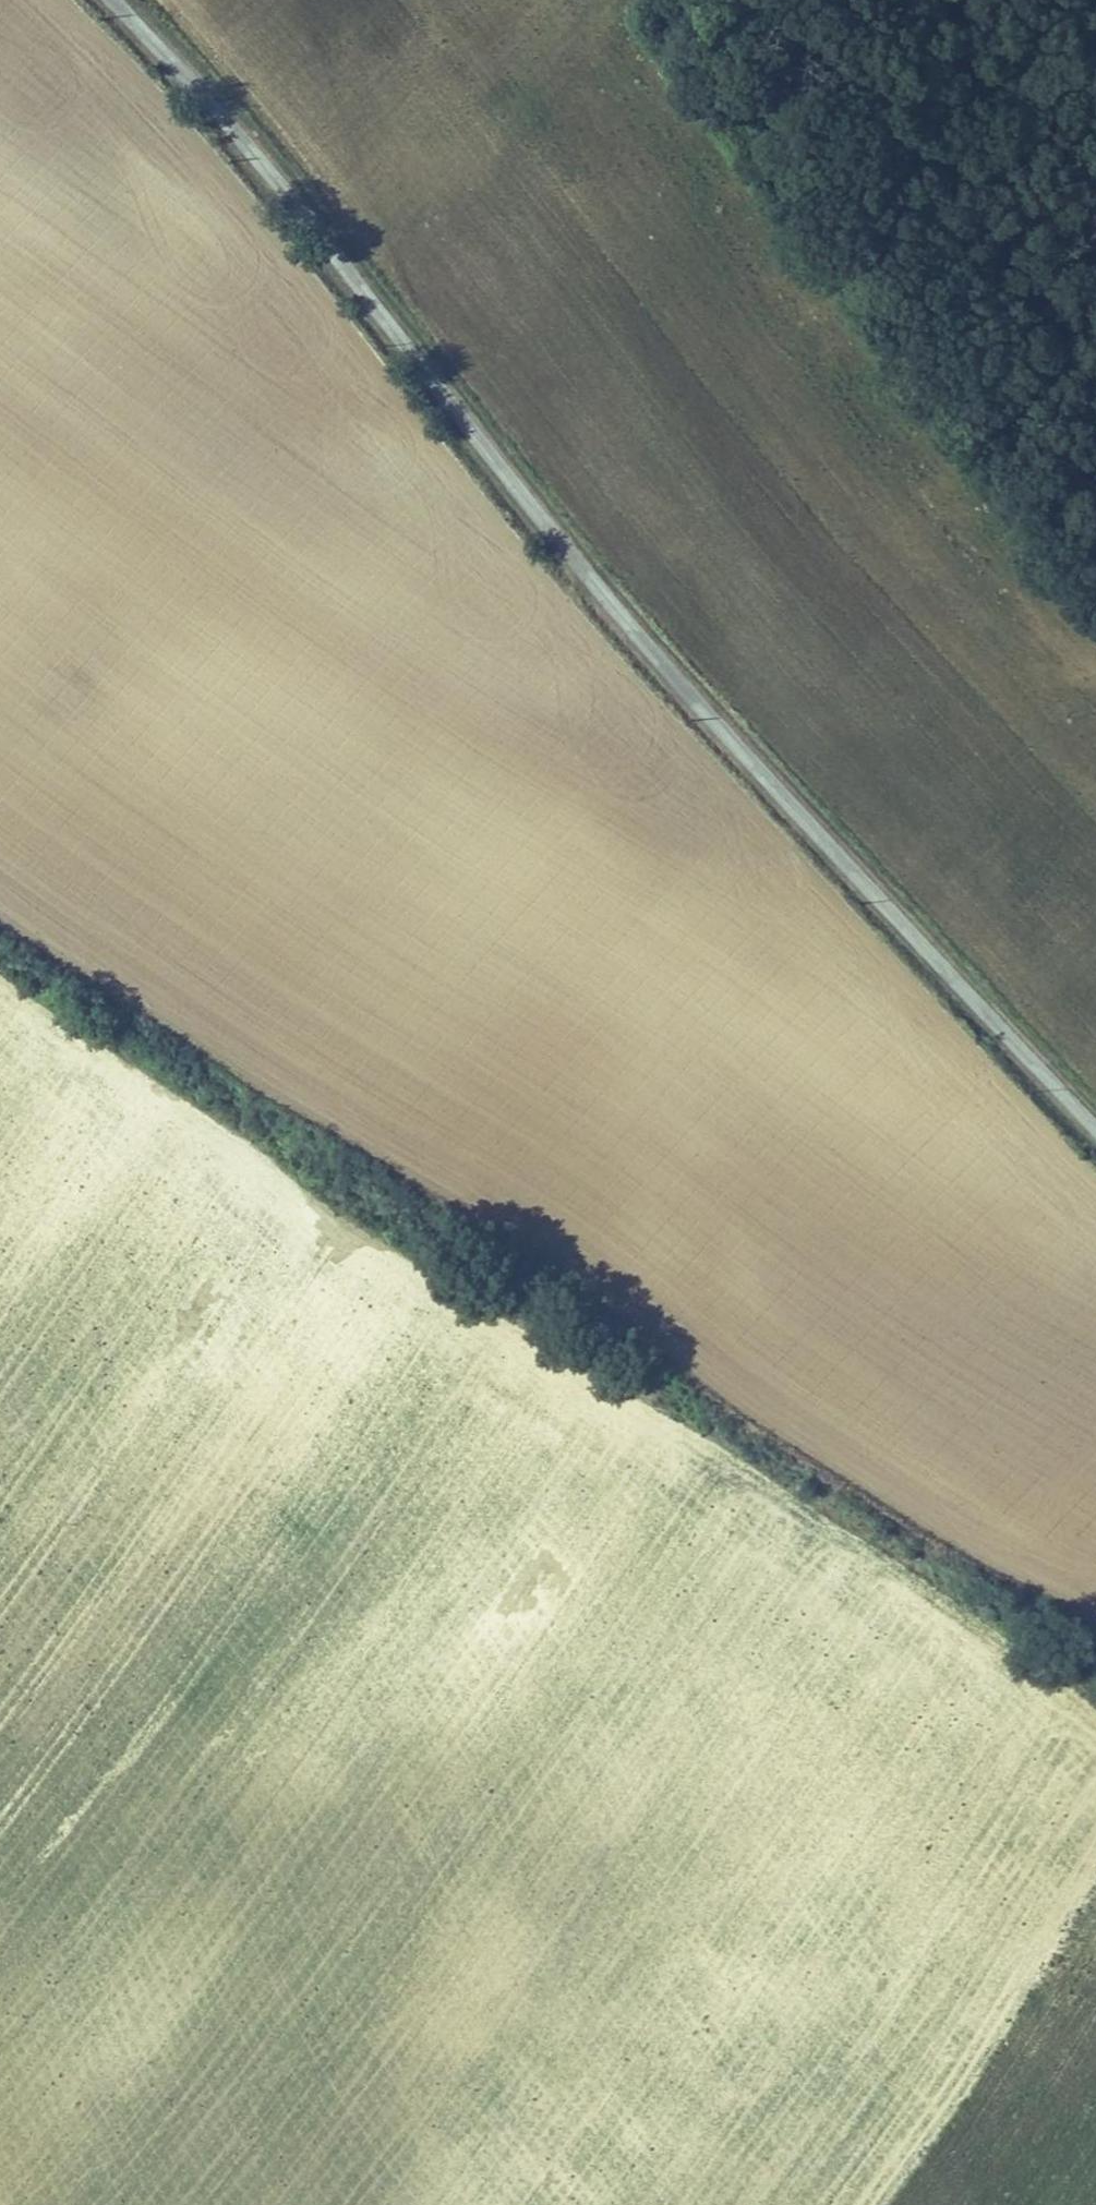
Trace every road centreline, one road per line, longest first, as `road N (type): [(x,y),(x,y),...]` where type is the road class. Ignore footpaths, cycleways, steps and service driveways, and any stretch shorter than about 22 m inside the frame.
road 1 (unclassified): [(1095,1125),(653,650),(220,108),(118,0)]

